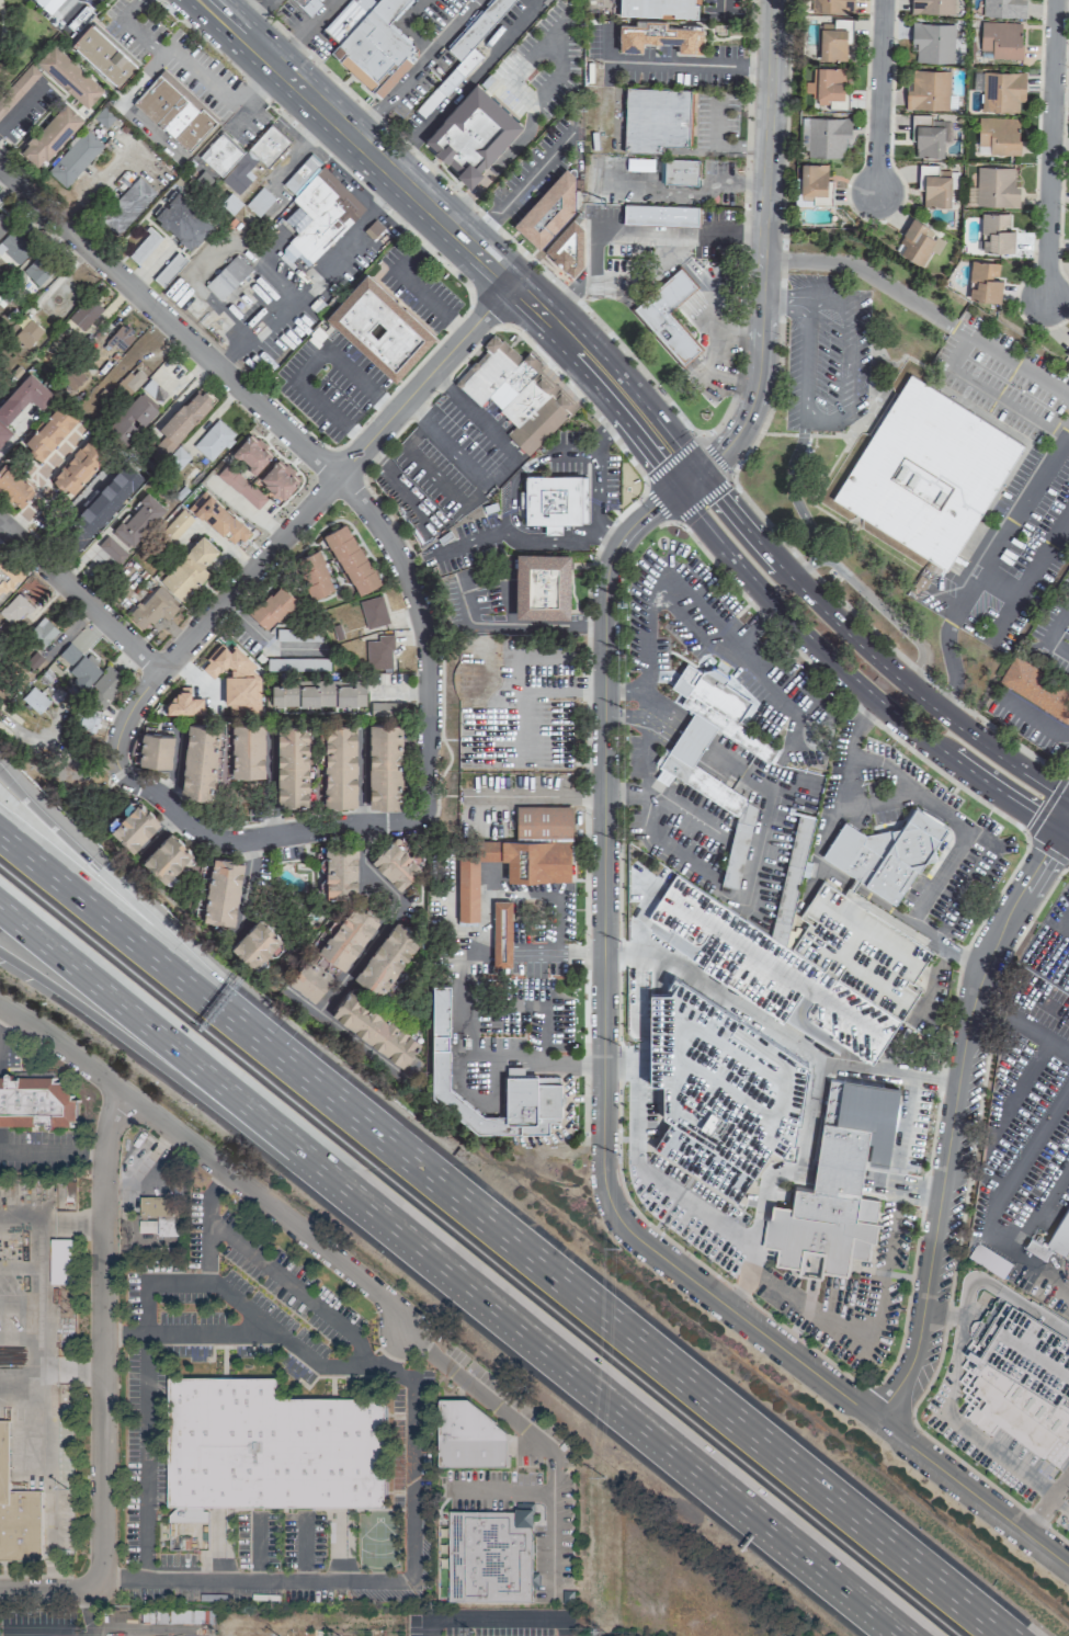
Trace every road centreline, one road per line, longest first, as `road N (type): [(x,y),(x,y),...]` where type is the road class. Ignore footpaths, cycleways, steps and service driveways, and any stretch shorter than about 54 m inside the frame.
road 1 (residential): [(674,487),(621,536),(604,573),(601,1146),(609,1203),(630,1232),(1068,1566)]
road 2 (motorway): [(1003,1635),(342,1107)]
road 3 (residential): [(0,168),(337,475),(385,530),(412,575),(433,670),(447,796),(427,821)]
road 4 (residential): [(228,839),(195,827),(132,769),(124,747),(130,726),(337,475),(518,272)]
road 5 (primary): [(201,16),(545,332),(674,487)]
road 6 (primary): [(695,470),(556,308),(222,0)]
road 7 (residential): [(875,1418),(911,1362),(919,1332),(982,967),(1060,831)]
road 8 (motorway): [(0,907),(470,1279)]
road 9 (motorway): [(0,956),(470,1279)]
road 10 (motorway): [(470,1279),(912,1635)]
road 11 (residential): [(0,1007),(386,1298),(406,1338)]
road 12 (residential): [(674,487),(746,424),(761,372),(772,0)]
road 13 (residential): [(123,1093),(105,1152),(103,1570),(95,1584)]
road 14 (motorway): [(342,1107),(0,767)]
road 15 (motorway): [(342,1107),(0,833)]
road 16 (primary): [(674,487),(776,606),(912,730)]
road 17 (primary): [(935,711),(834,623),(695,470)]
road 18 (residential): [(1045,303),(1055,0)]
road 19 (residential): [(0,522),(164,678)]
road 20 (residential): [(228,839),(427,821)]
road 21 (residential): [(874,193),(881,0)]
road 22 (primary): [(912,730),(1060,831)]
road 23 (primary): [(1068,803),(935,711)]

